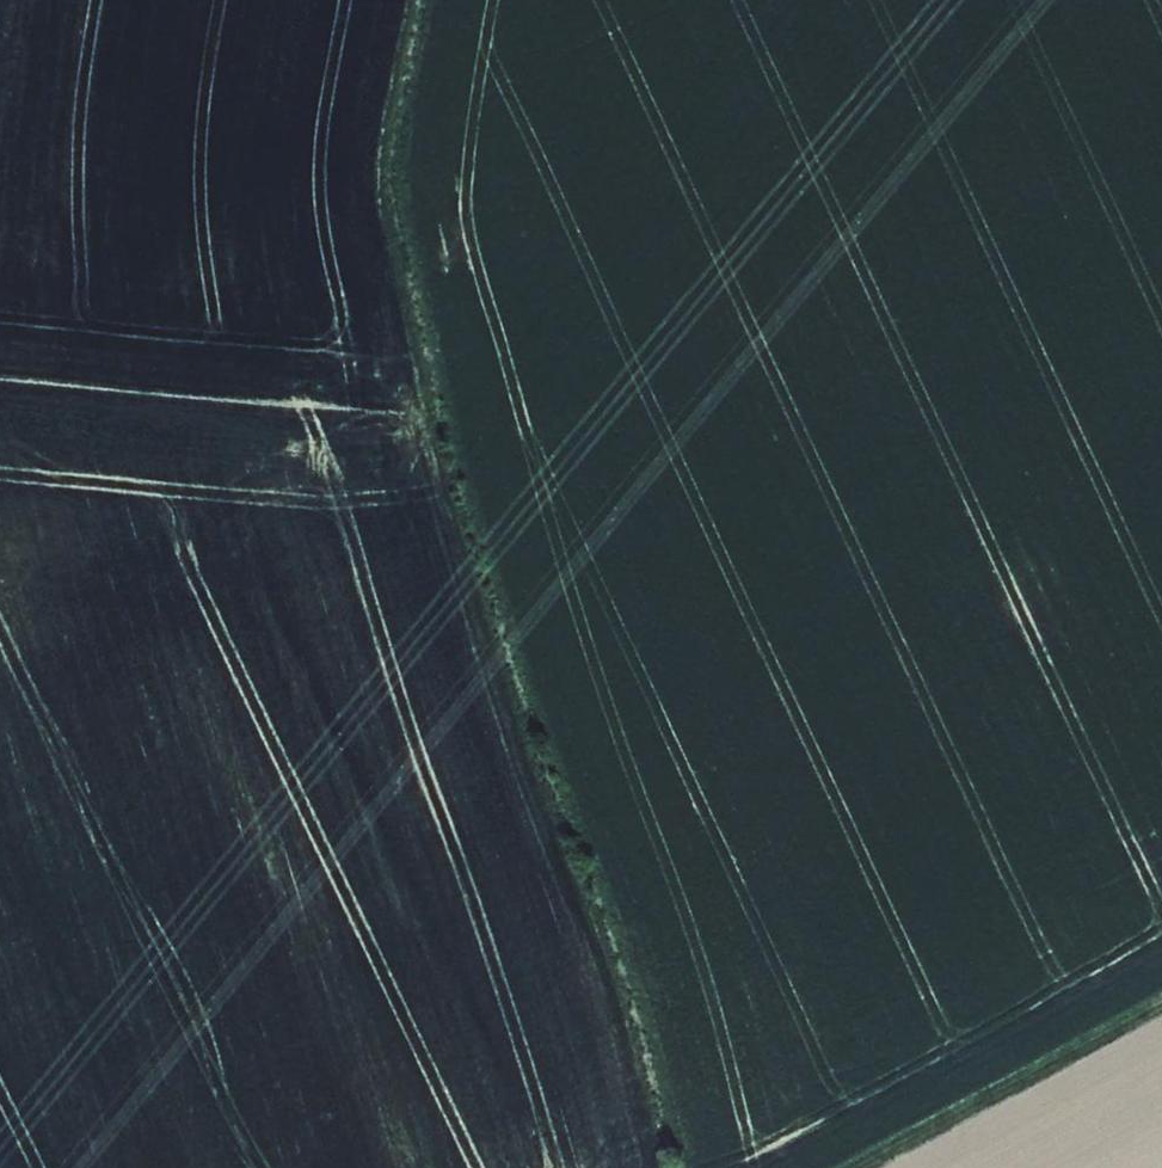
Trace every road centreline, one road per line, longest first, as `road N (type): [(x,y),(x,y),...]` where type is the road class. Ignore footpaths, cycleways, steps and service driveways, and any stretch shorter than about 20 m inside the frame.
road 1 (track): [(870,1167),(1161,1009)]

